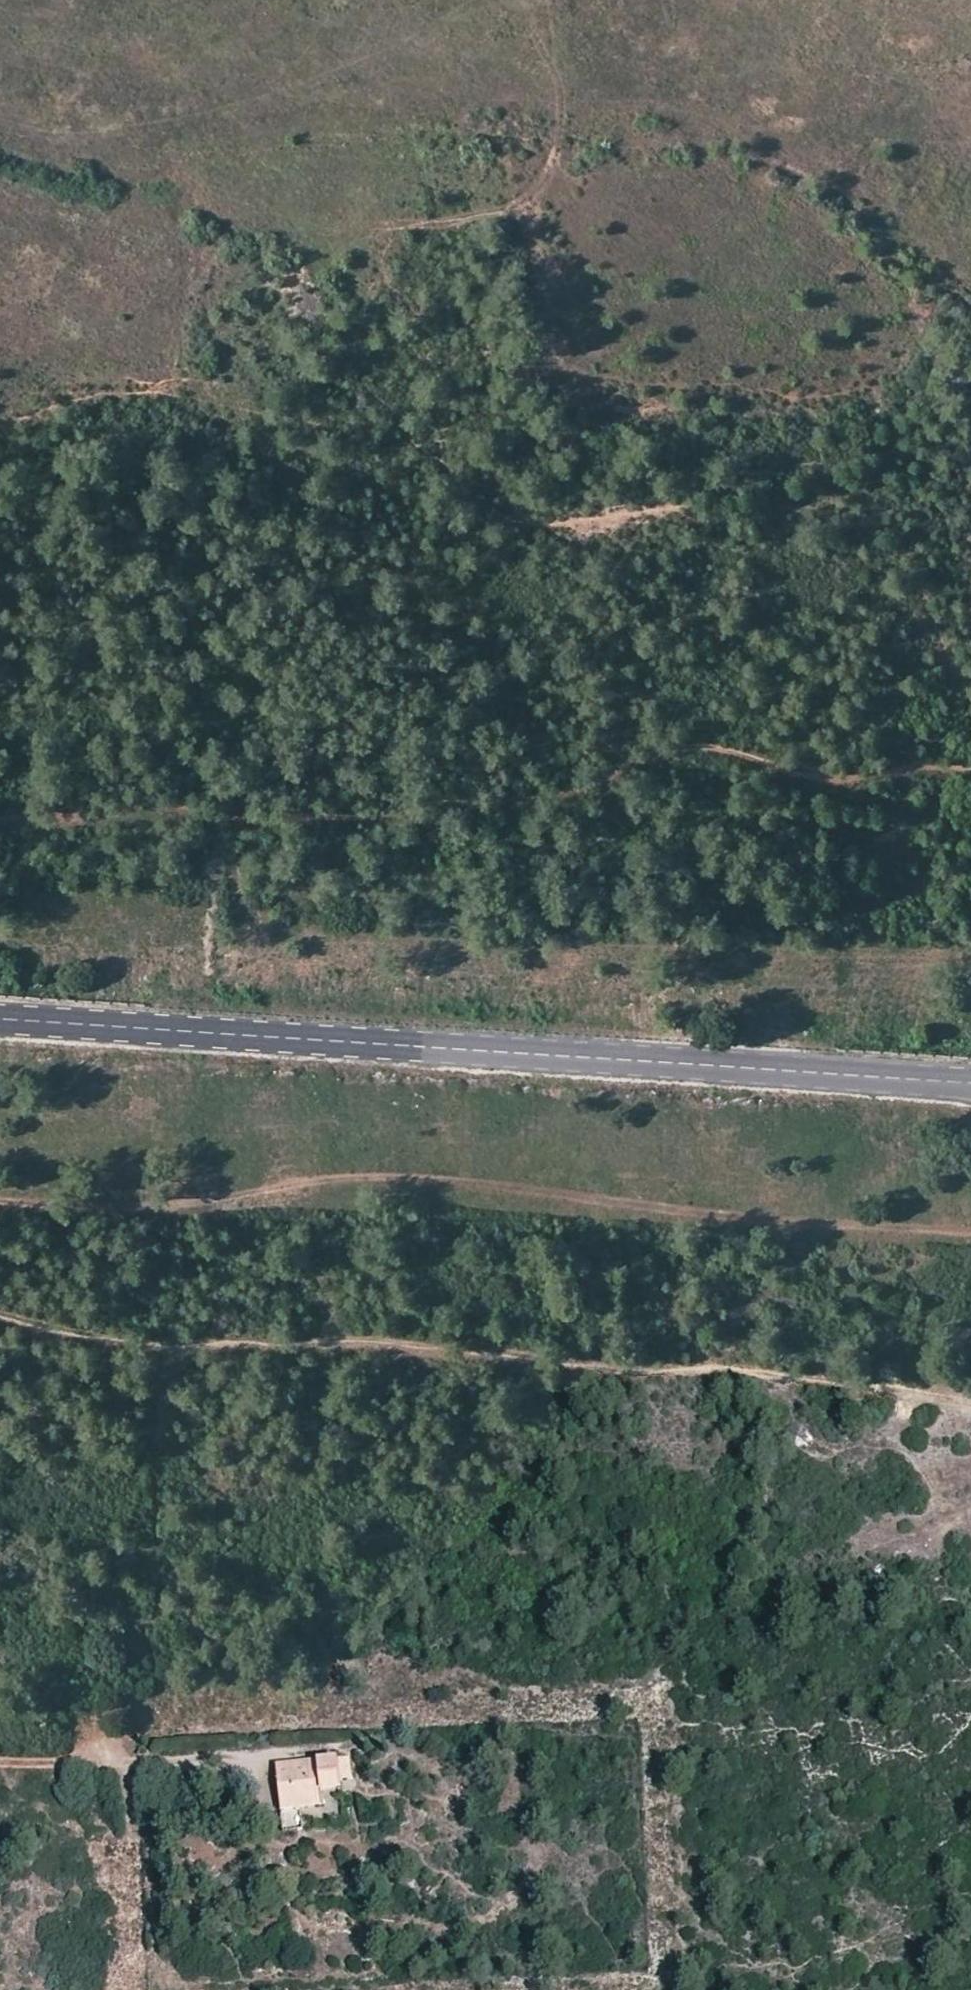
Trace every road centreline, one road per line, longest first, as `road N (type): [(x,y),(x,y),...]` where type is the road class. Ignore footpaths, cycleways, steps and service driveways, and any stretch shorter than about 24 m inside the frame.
road 1 (track): [(970,767),(825,773),(667,749),(558,793),(382,820),(195,820),(144,808),(0,818)]
road 2 (secondary): [(0,1023),(970,1084)]
road 3 (track): [(0,1762),(145,1763)]

